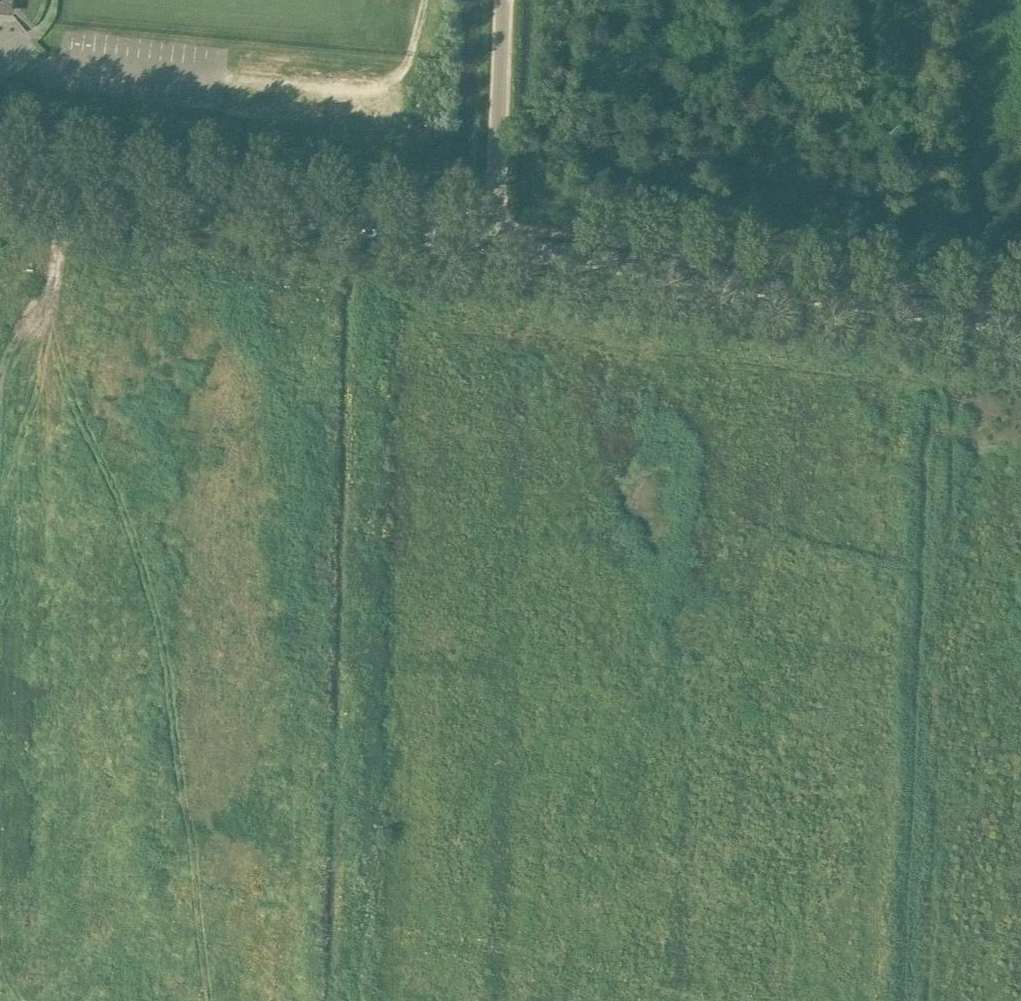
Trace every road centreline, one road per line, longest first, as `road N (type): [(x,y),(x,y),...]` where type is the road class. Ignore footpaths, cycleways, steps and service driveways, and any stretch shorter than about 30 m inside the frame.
road 1 (unclassified): [(1020,323),(489,244)]
road 2 (unclassified): [(489,244),(0,166)]
road 3 (unclassified): [(489,244),(503,0)]

